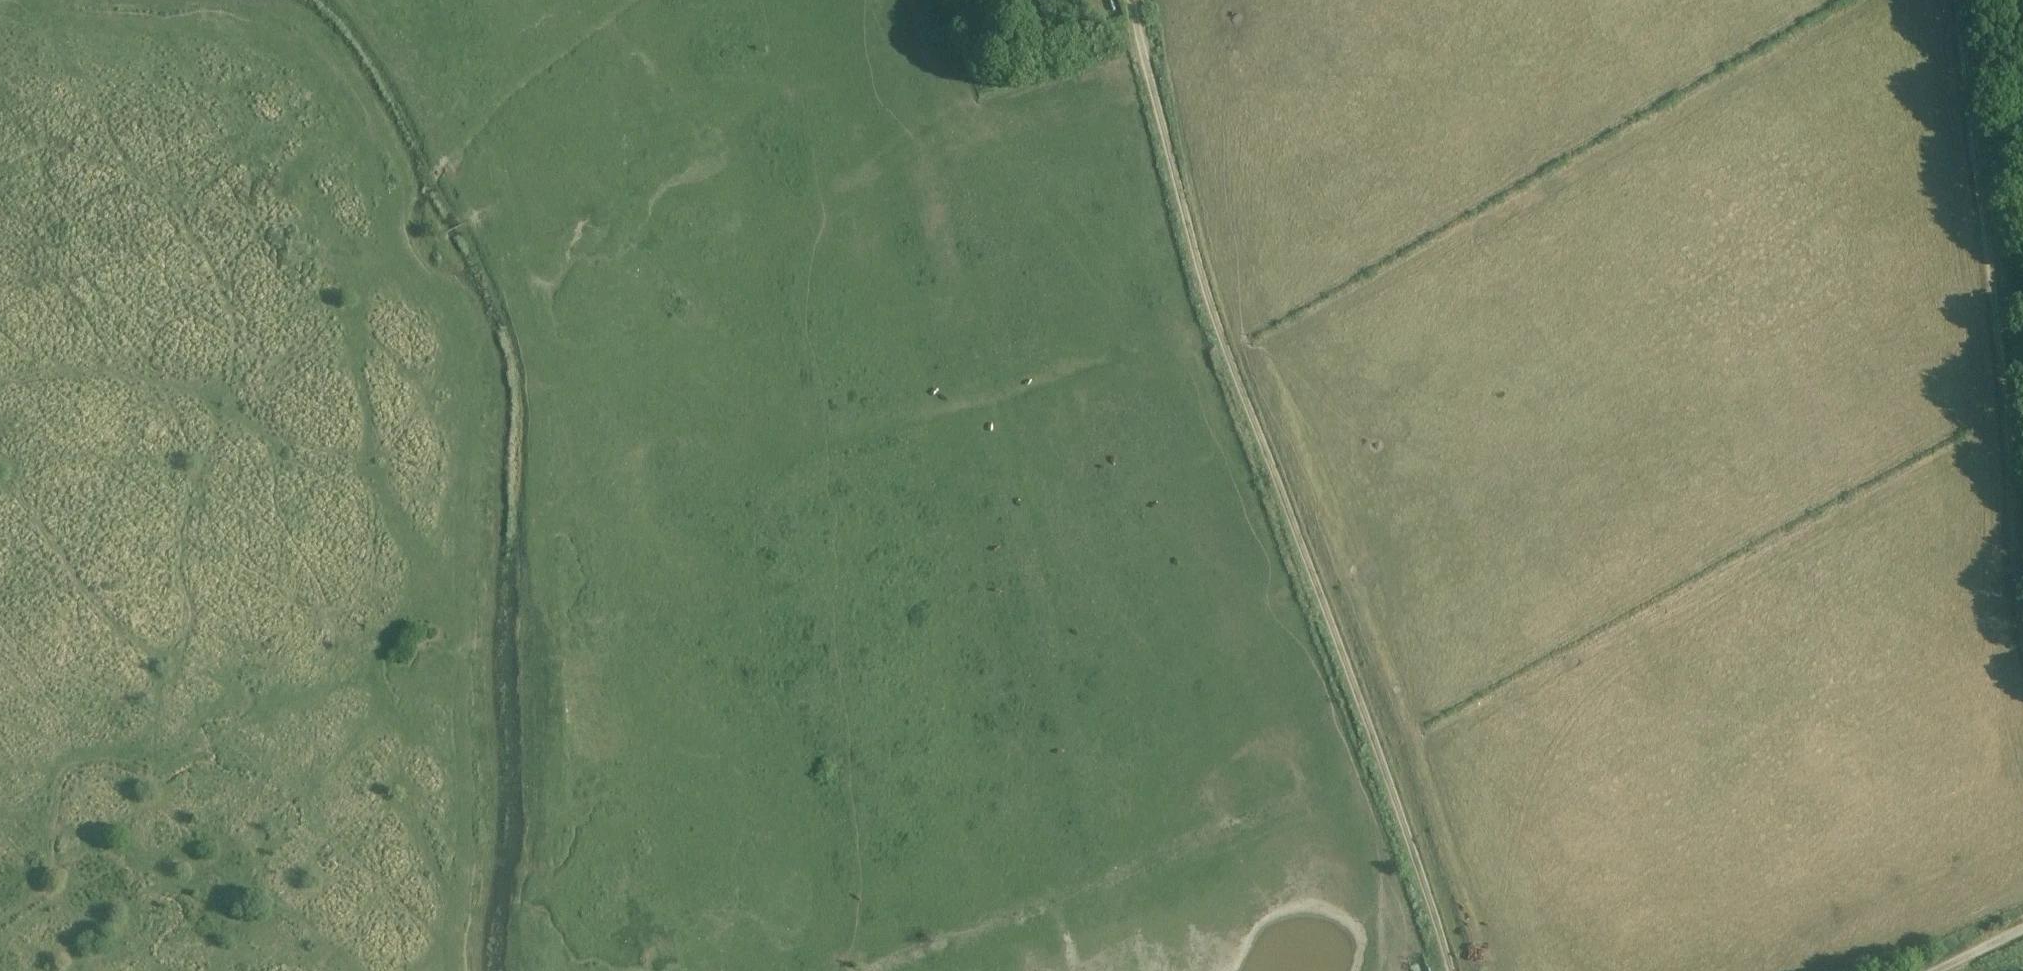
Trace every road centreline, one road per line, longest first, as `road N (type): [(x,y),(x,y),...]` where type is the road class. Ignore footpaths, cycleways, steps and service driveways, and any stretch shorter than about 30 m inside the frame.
road 1 (track): [(1134,0),(1187,221),(1449,970)]
road 2 (track): [(2022,630),(1958,0)]

